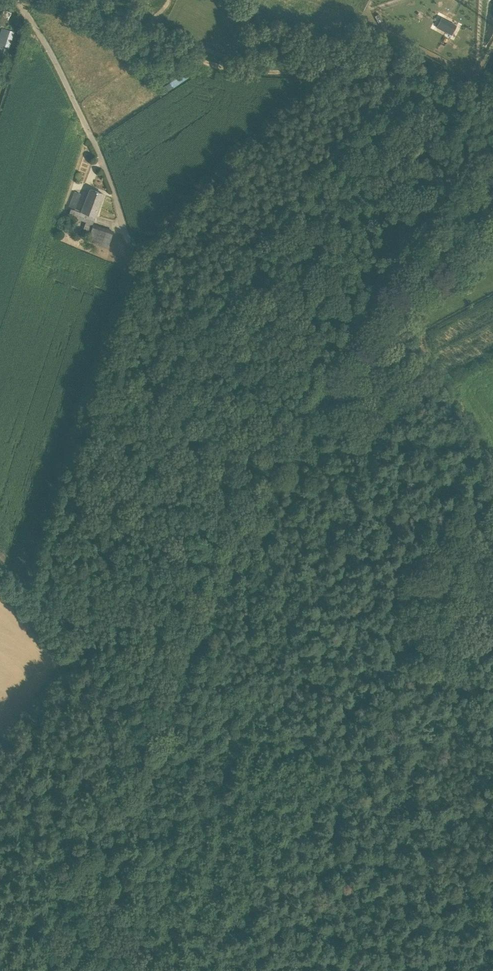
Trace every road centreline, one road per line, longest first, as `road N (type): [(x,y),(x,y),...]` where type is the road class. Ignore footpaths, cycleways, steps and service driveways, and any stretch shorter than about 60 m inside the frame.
road 1 (track): [(29,0),(118,48),(220,68),(393,76),(442,86),(492,114),(351,334),(310,381),(231,541)]
road 2 (track): [(69,890),(231,541)]
road 3 (track): [(231,541),(129,244)]
road 4 (unclassified): [(129,244),(85,124),(18,0)]
road 5 (track): [(69,890),(184,970)]

